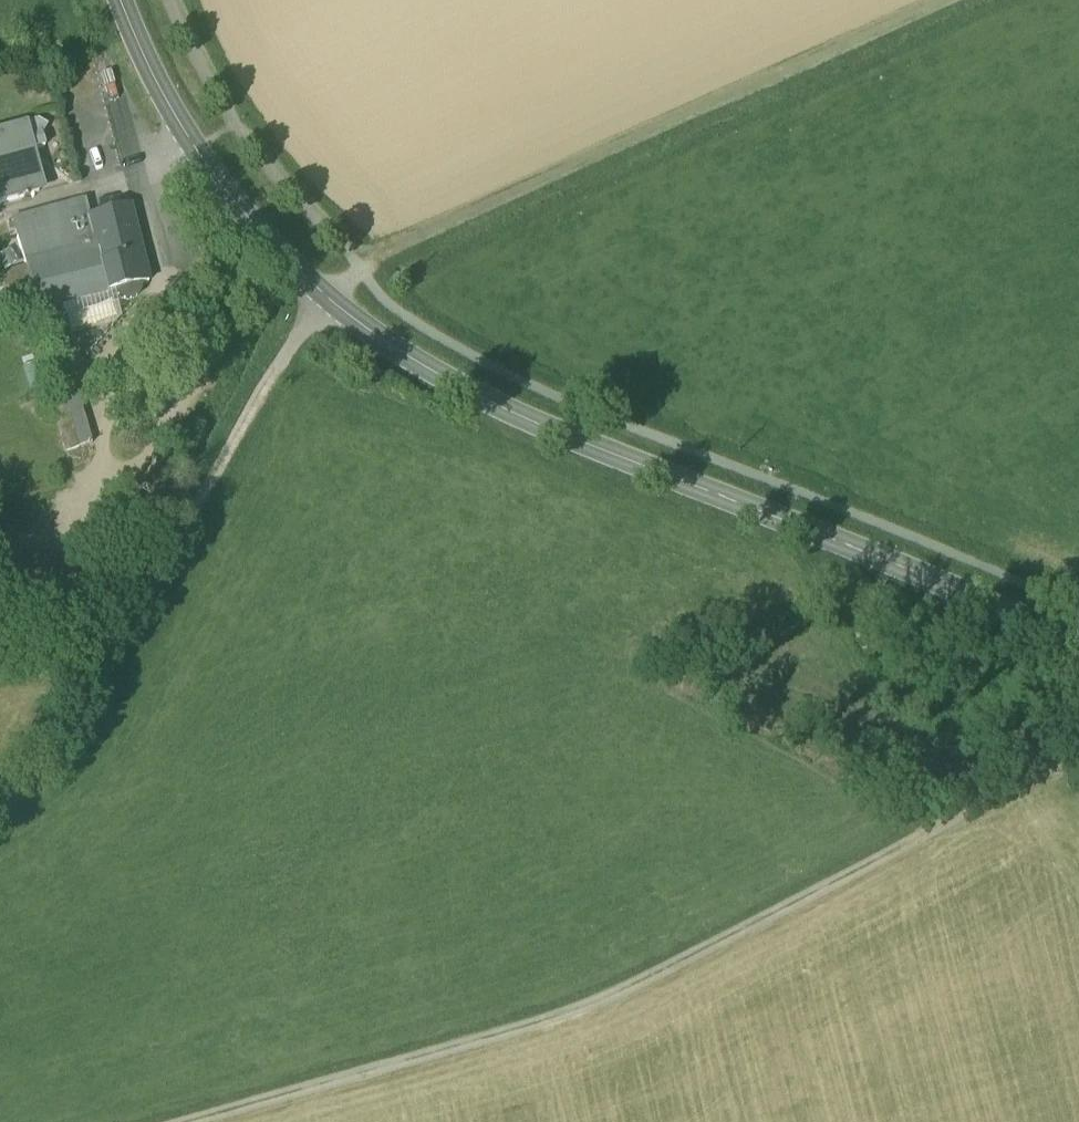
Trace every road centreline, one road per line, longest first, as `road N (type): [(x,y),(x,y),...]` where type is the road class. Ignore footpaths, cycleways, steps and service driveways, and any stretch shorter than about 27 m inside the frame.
road 1 (track): [(1078,747),(800,901),(576,1009),(183,1121)]
road 2 (secondary): [(1078,648),(483,401),(322,298)]
road 3 (track): [(367,280),(381,251),(955,0)]
road 4 (unclassified): [(322,298),(110,665)]
road 5 (secondary): [(322,298),(195,151),(123,0)]
road 6 (track): [(110,665),(50,769),(0,802)]

